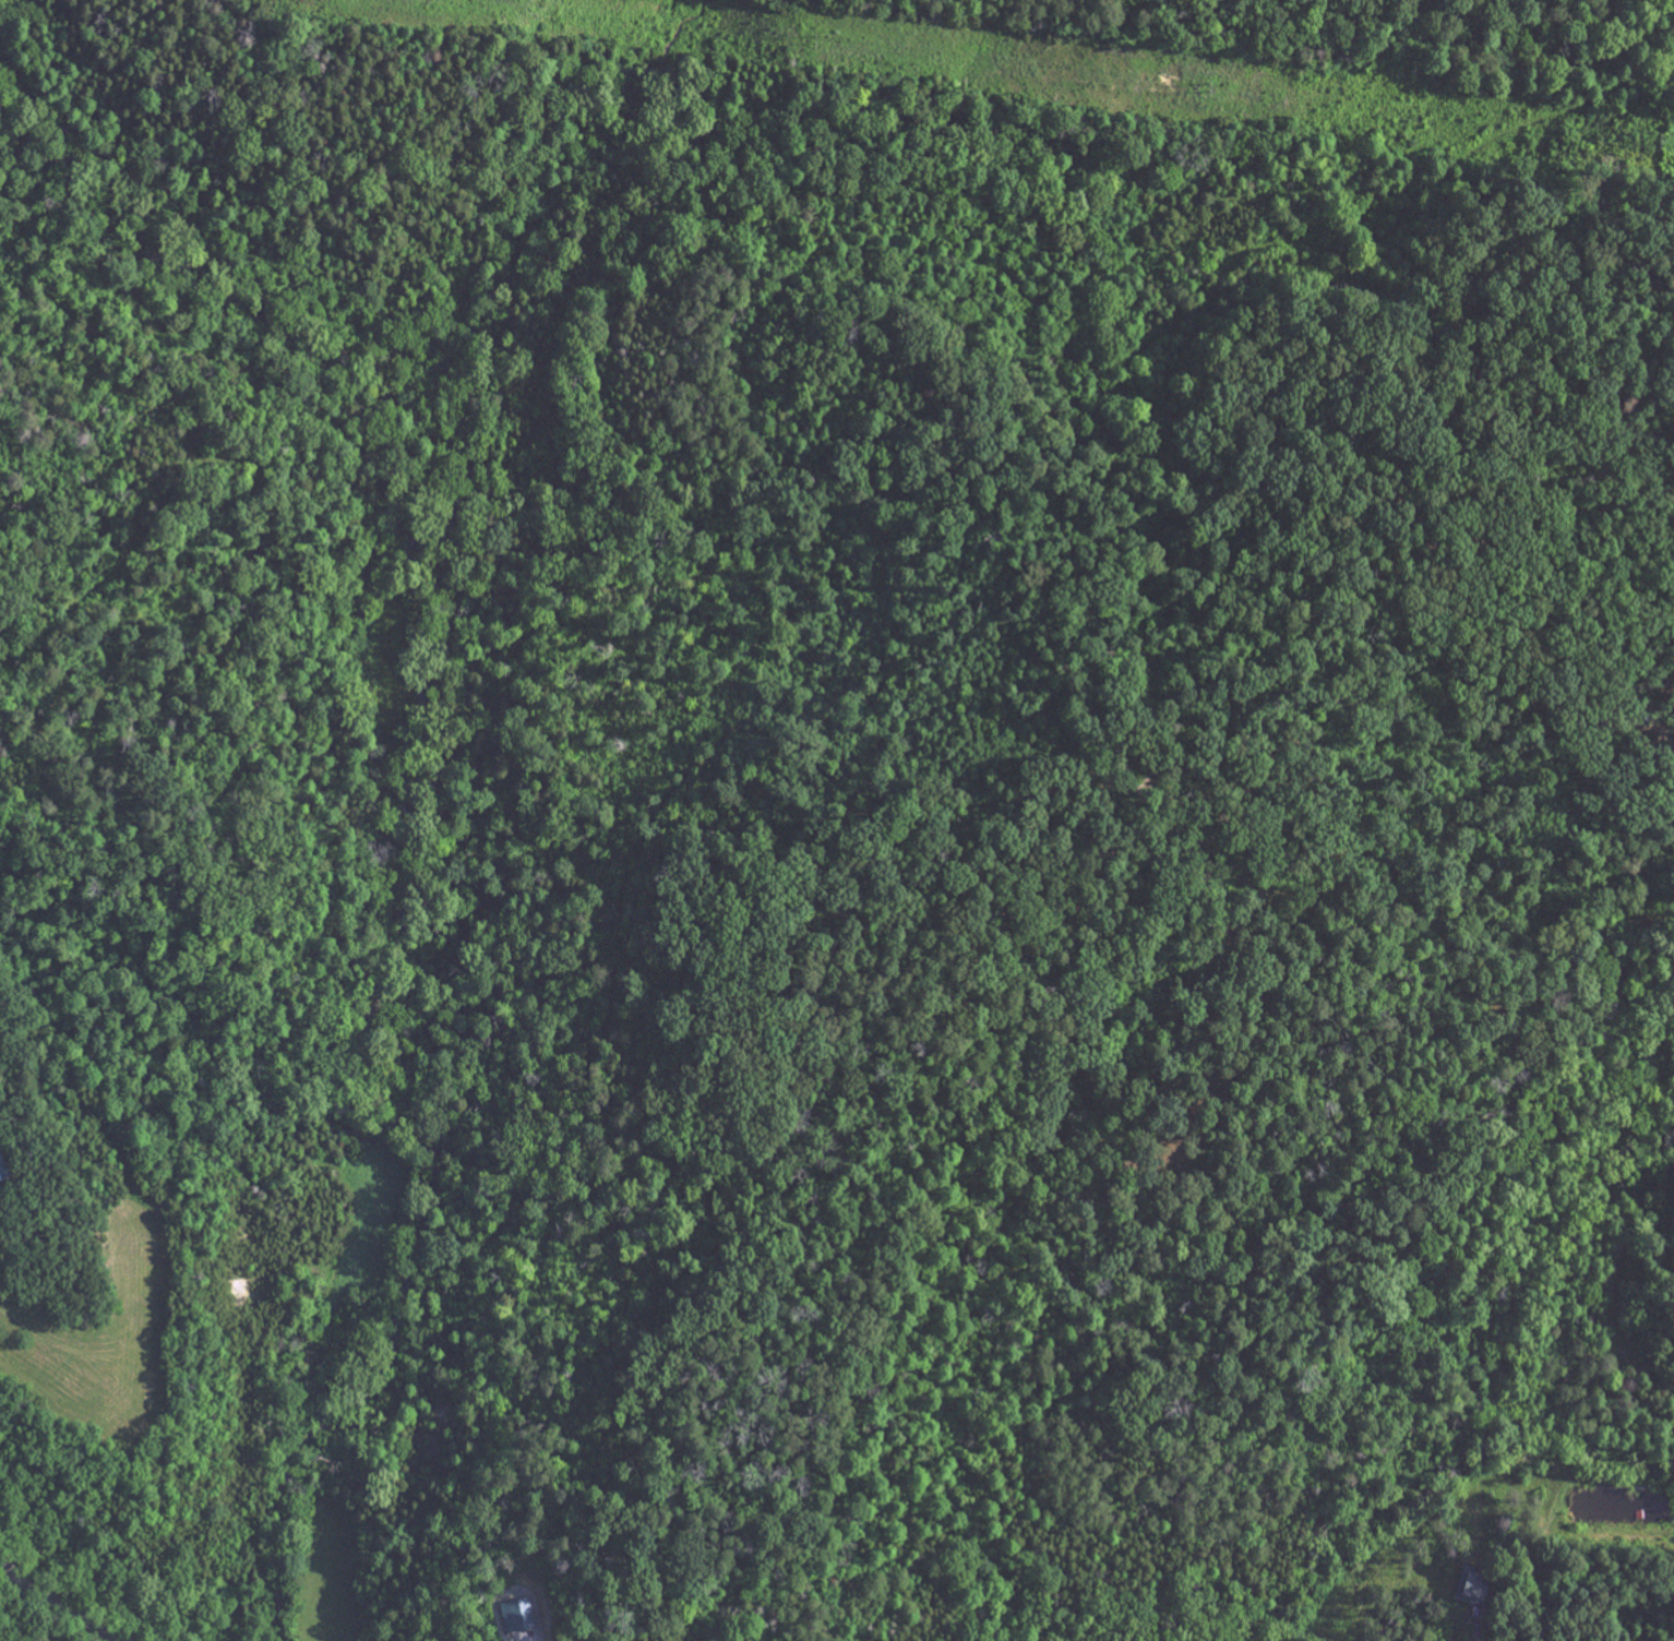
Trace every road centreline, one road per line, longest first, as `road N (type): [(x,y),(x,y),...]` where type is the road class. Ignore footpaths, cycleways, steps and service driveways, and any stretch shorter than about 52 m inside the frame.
road 1 (secondary): [(119,1640),(0,1564)]

